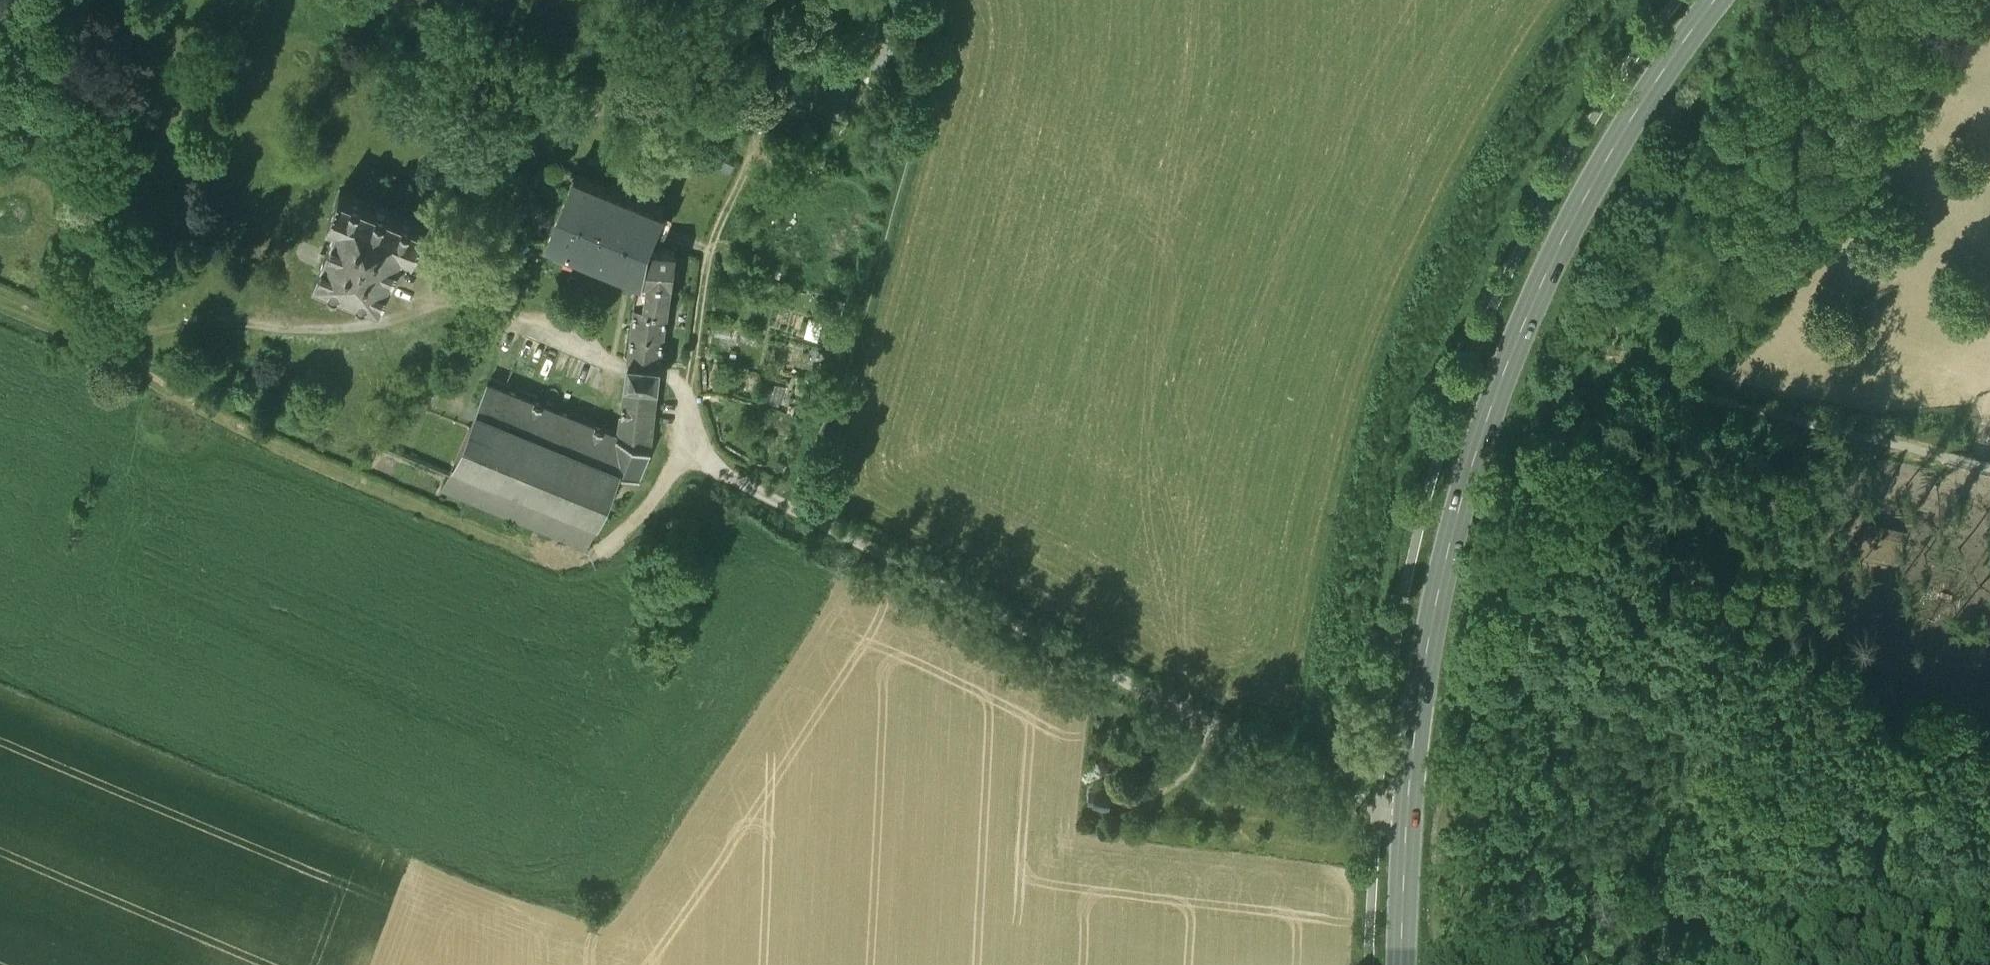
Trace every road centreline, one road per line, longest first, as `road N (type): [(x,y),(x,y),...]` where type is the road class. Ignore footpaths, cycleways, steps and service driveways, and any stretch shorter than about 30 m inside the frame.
road 1 (primary): [(1399,964),(1420,682),(1476,452),(1550,271),(1626,132),(1720,0)]
road 2 (track): [(1673,880),(1738,642),(1816,434)]
road 3 (track): [(1989,943),(1825,901),(1746,900),(1673,880)]

